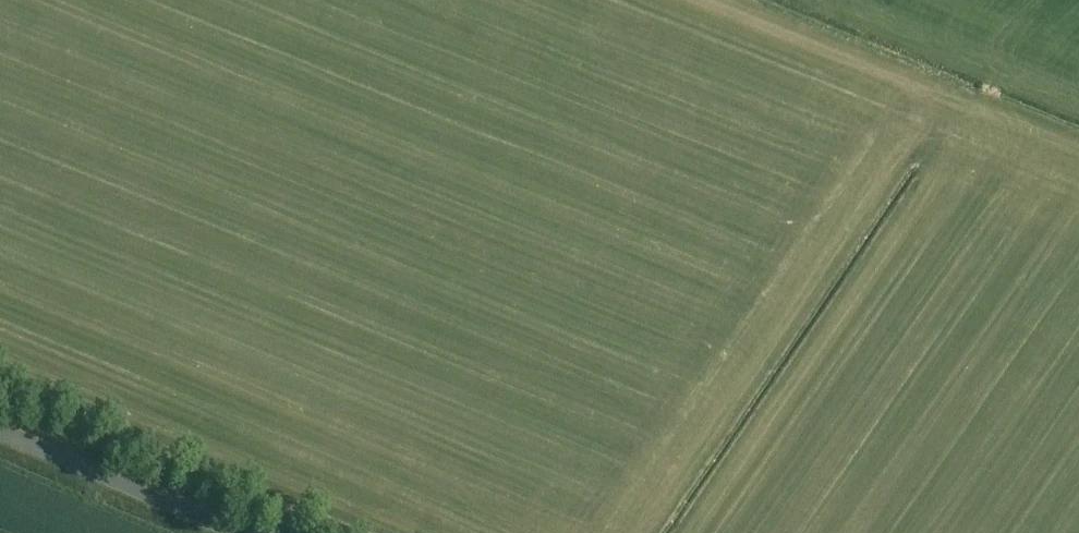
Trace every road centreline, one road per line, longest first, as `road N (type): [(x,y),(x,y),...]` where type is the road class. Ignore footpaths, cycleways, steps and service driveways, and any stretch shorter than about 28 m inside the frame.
road 1 (unclassified): [(237,532),(0,431)]

